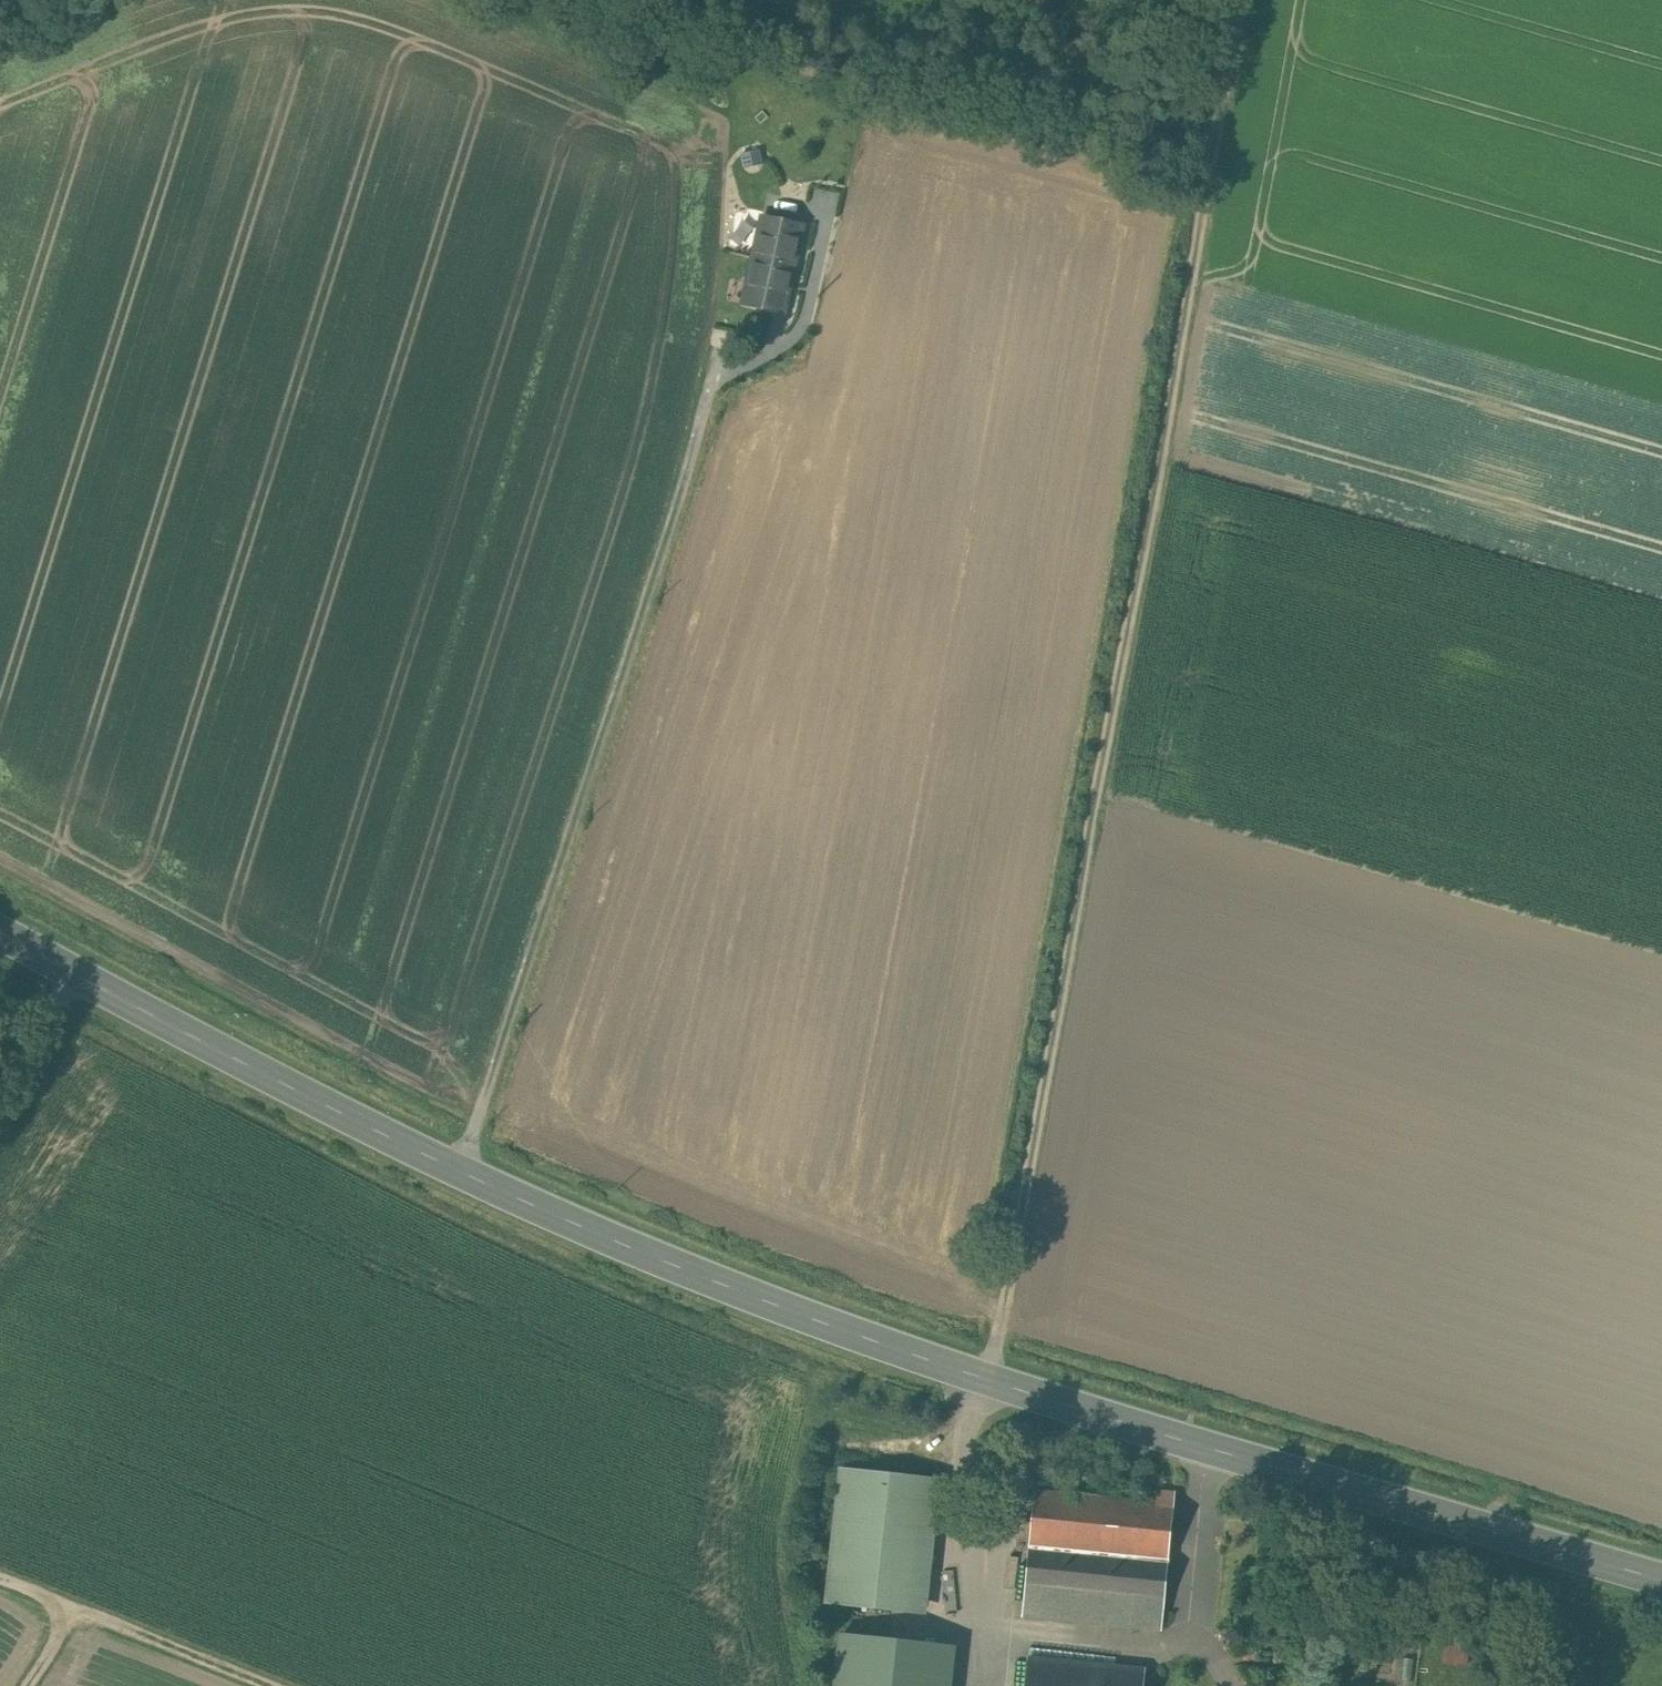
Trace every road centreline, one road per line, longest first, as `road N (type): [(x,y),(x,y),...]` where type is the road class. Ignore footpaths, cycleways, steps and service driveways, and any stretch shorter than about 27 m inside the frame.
road 1 (secondary): [(1661,1575),(991,1378),(681,1271),(455,1173),(0,930)]
road 2 (track): [(991,1378),(1242,0)]
road 3 (track): [(455,1173),(720,364)]
road 4 (track): [(270,1685),(60,1608)]
road 5 (track): [(24,1685),(60,1626),(60,1608),(46,1591),(0,1575)]
road 6 (track): [(0,1100),(78,971)]

